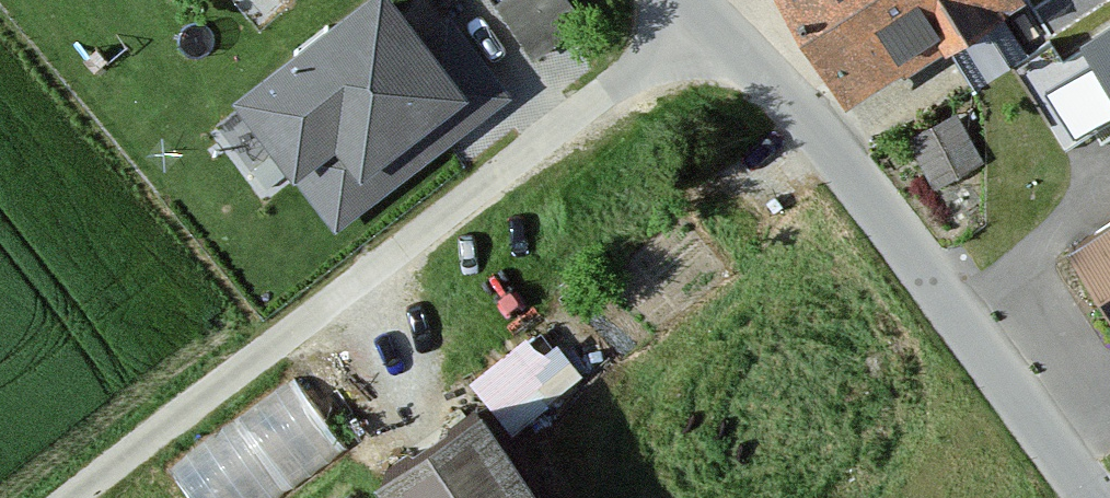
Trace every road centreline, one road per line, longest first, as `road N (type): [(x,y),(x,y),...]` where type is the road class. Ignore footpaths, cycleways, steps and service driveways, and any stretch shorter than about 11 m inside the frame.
road 1 (unclassified): [(714,20),(77,497)]
road 2 (tertiary): [(714,20),(844,168),(1089,497)]

